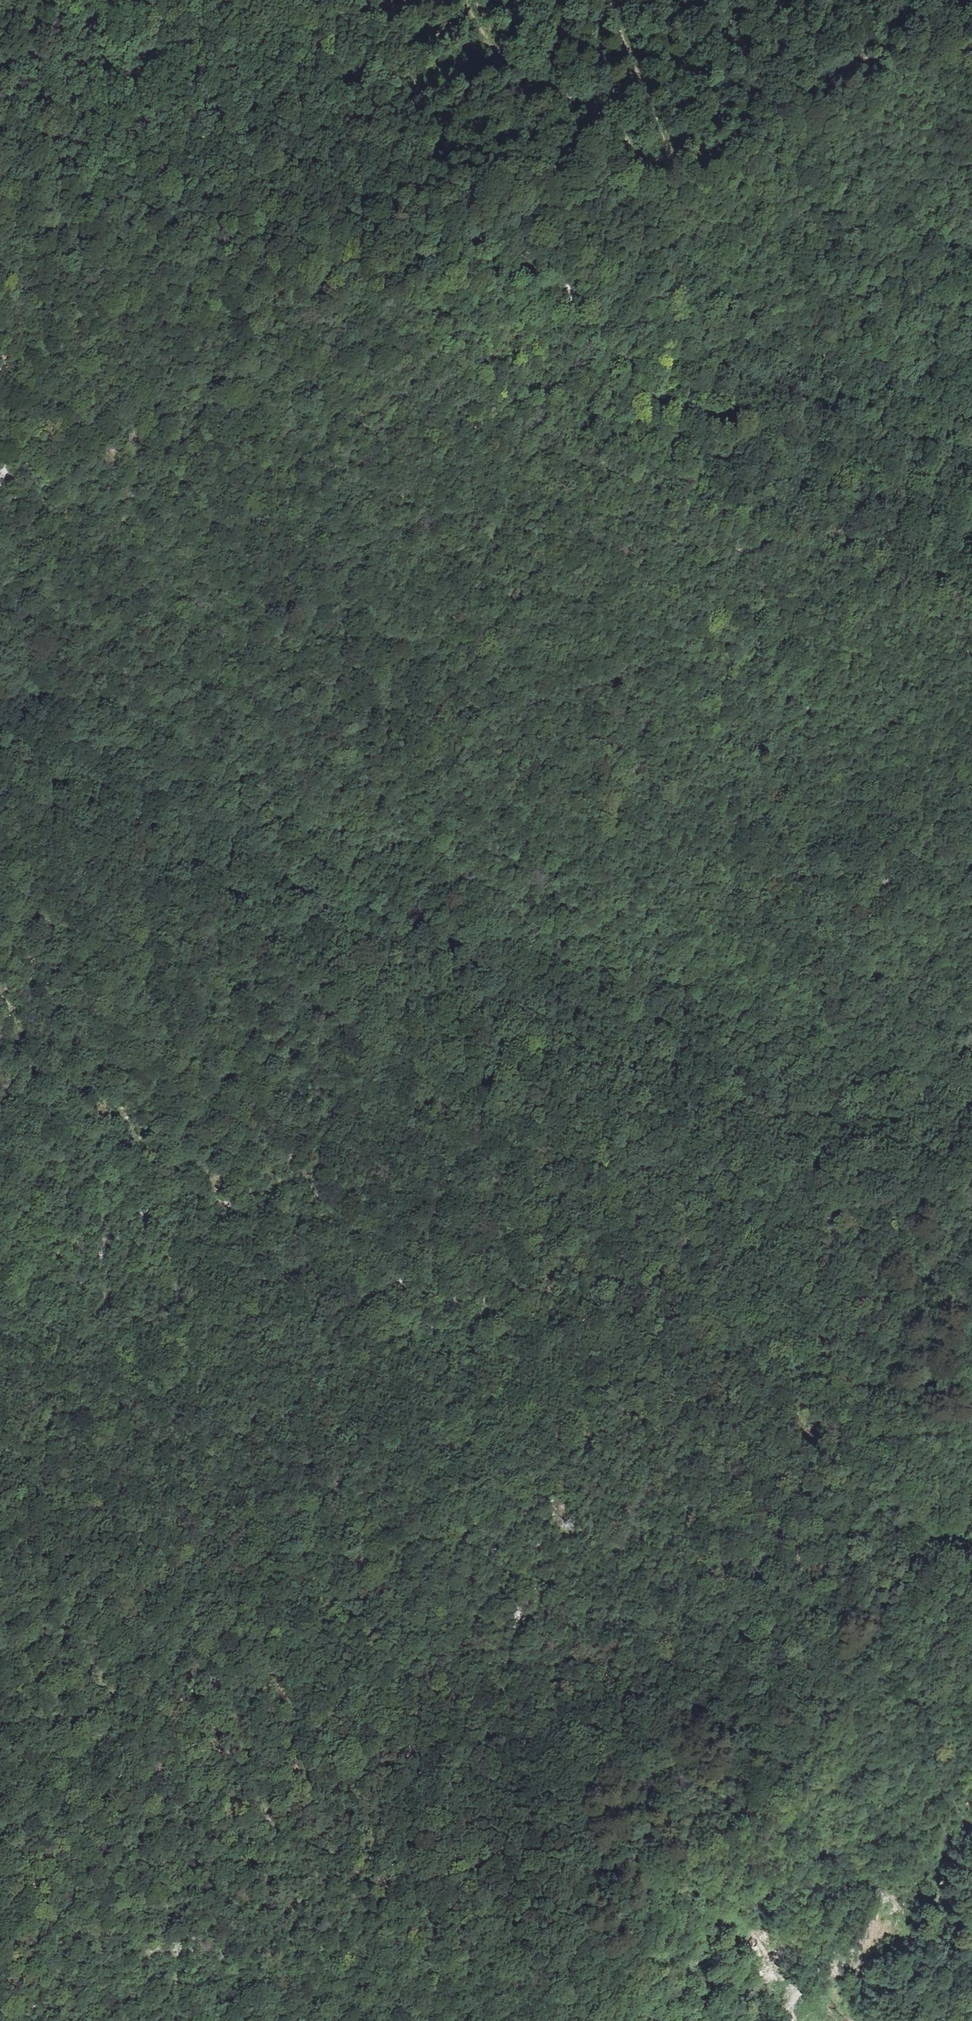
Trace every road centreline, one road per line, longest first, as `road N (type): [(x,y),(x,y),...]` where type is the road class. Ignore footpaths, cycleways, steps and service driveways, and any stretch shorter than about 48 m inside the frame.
road 1 (track): [(463,0),(497,58),(594,114),(638,161)]
road 2 (track): [(638,161),(674,161),(679,138),(641,58)]

